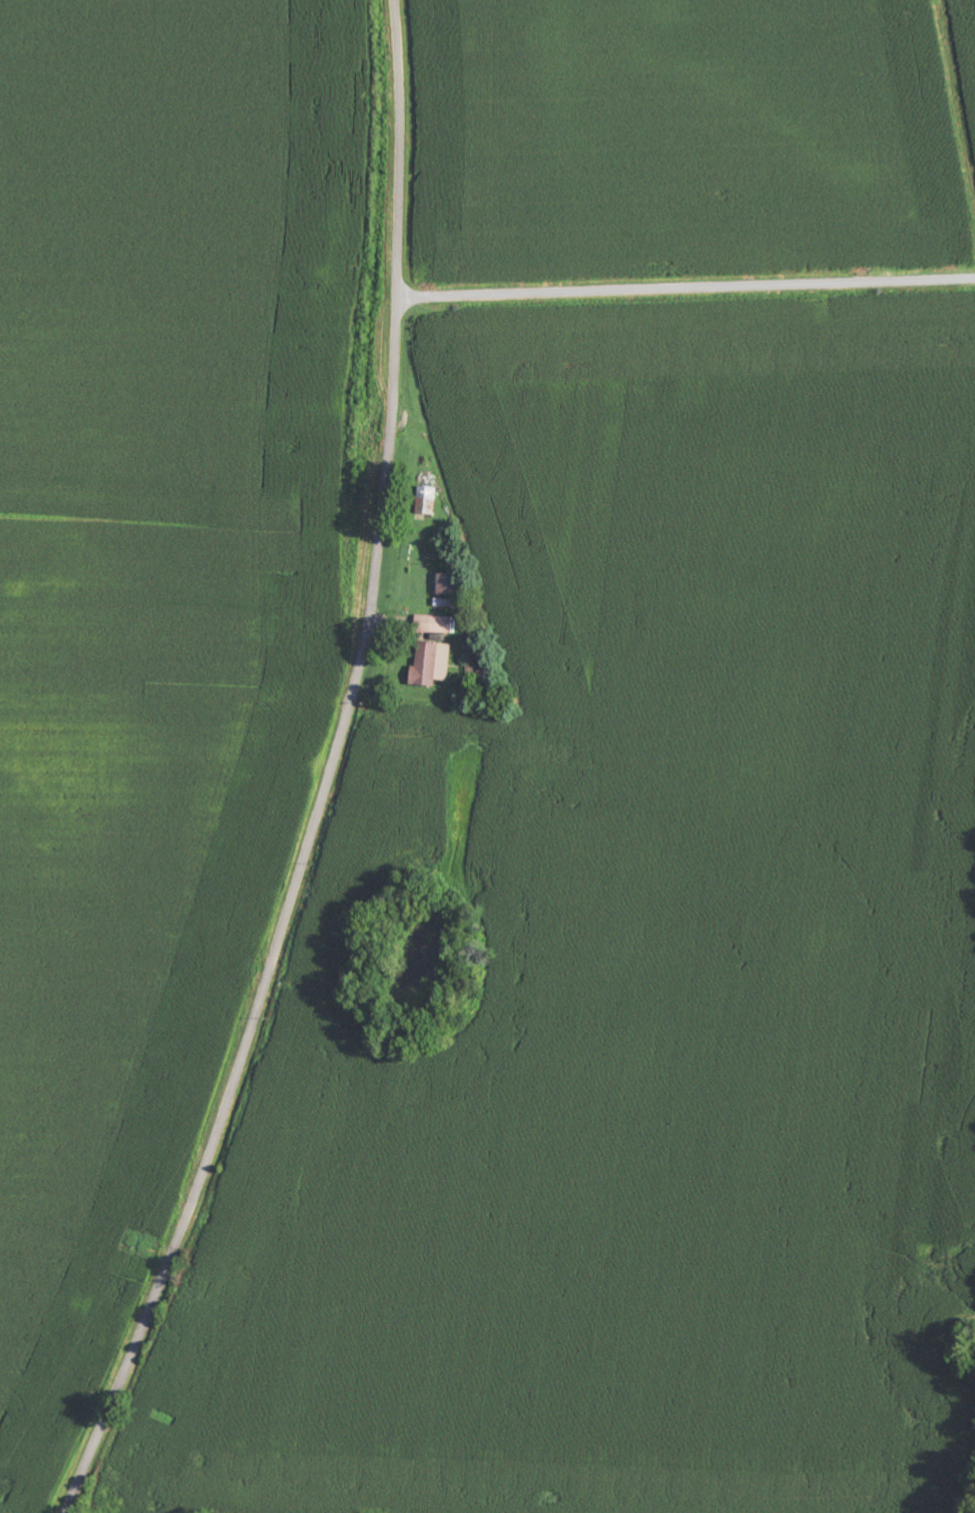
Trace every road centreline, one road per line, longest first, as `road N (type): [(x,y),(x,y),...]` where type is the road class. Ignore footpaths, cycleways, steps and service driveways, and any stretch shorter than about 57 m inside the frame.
road 1 (residential): [(67,1512),(219,1130),(355,687),(395,391),(394,0)]
road 2 (residential): [(974,280),(398,297)]

